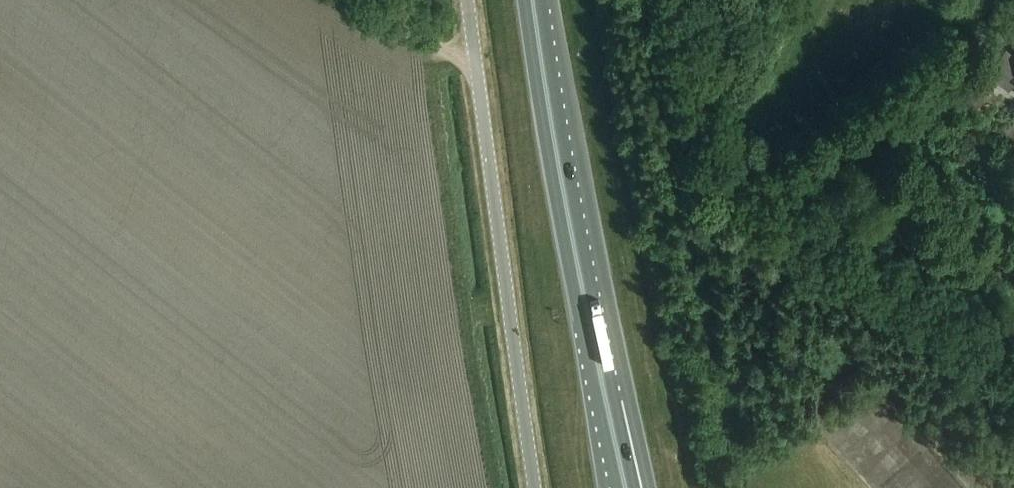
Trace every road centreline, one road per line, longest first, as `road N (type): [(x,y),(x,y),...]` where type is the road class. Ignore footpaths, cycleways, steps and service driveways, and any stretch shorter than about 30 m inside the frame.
road 1 (unclassified): [(468,0),(537,487)]
road 2 (trunk): [(533,0),(606,399)]
road 3 (track): [(360,0),(479,74)]

